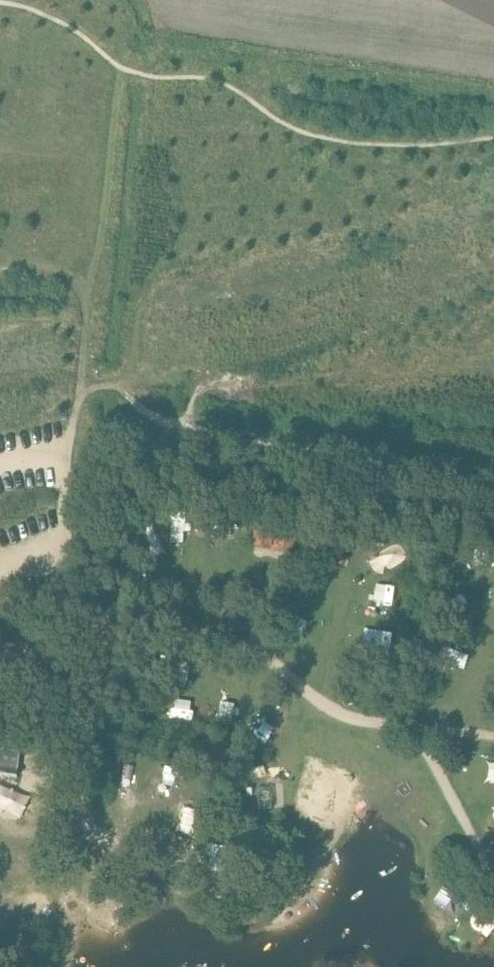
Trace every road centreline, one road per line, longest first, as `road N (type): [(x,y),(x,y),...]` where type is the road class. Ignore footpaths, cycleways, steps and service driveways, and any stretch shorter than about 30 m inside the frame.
road 1 (track): [(0,821),(84,832),(100,645),(251,614),(321,707),(416,728),(493,871)]

